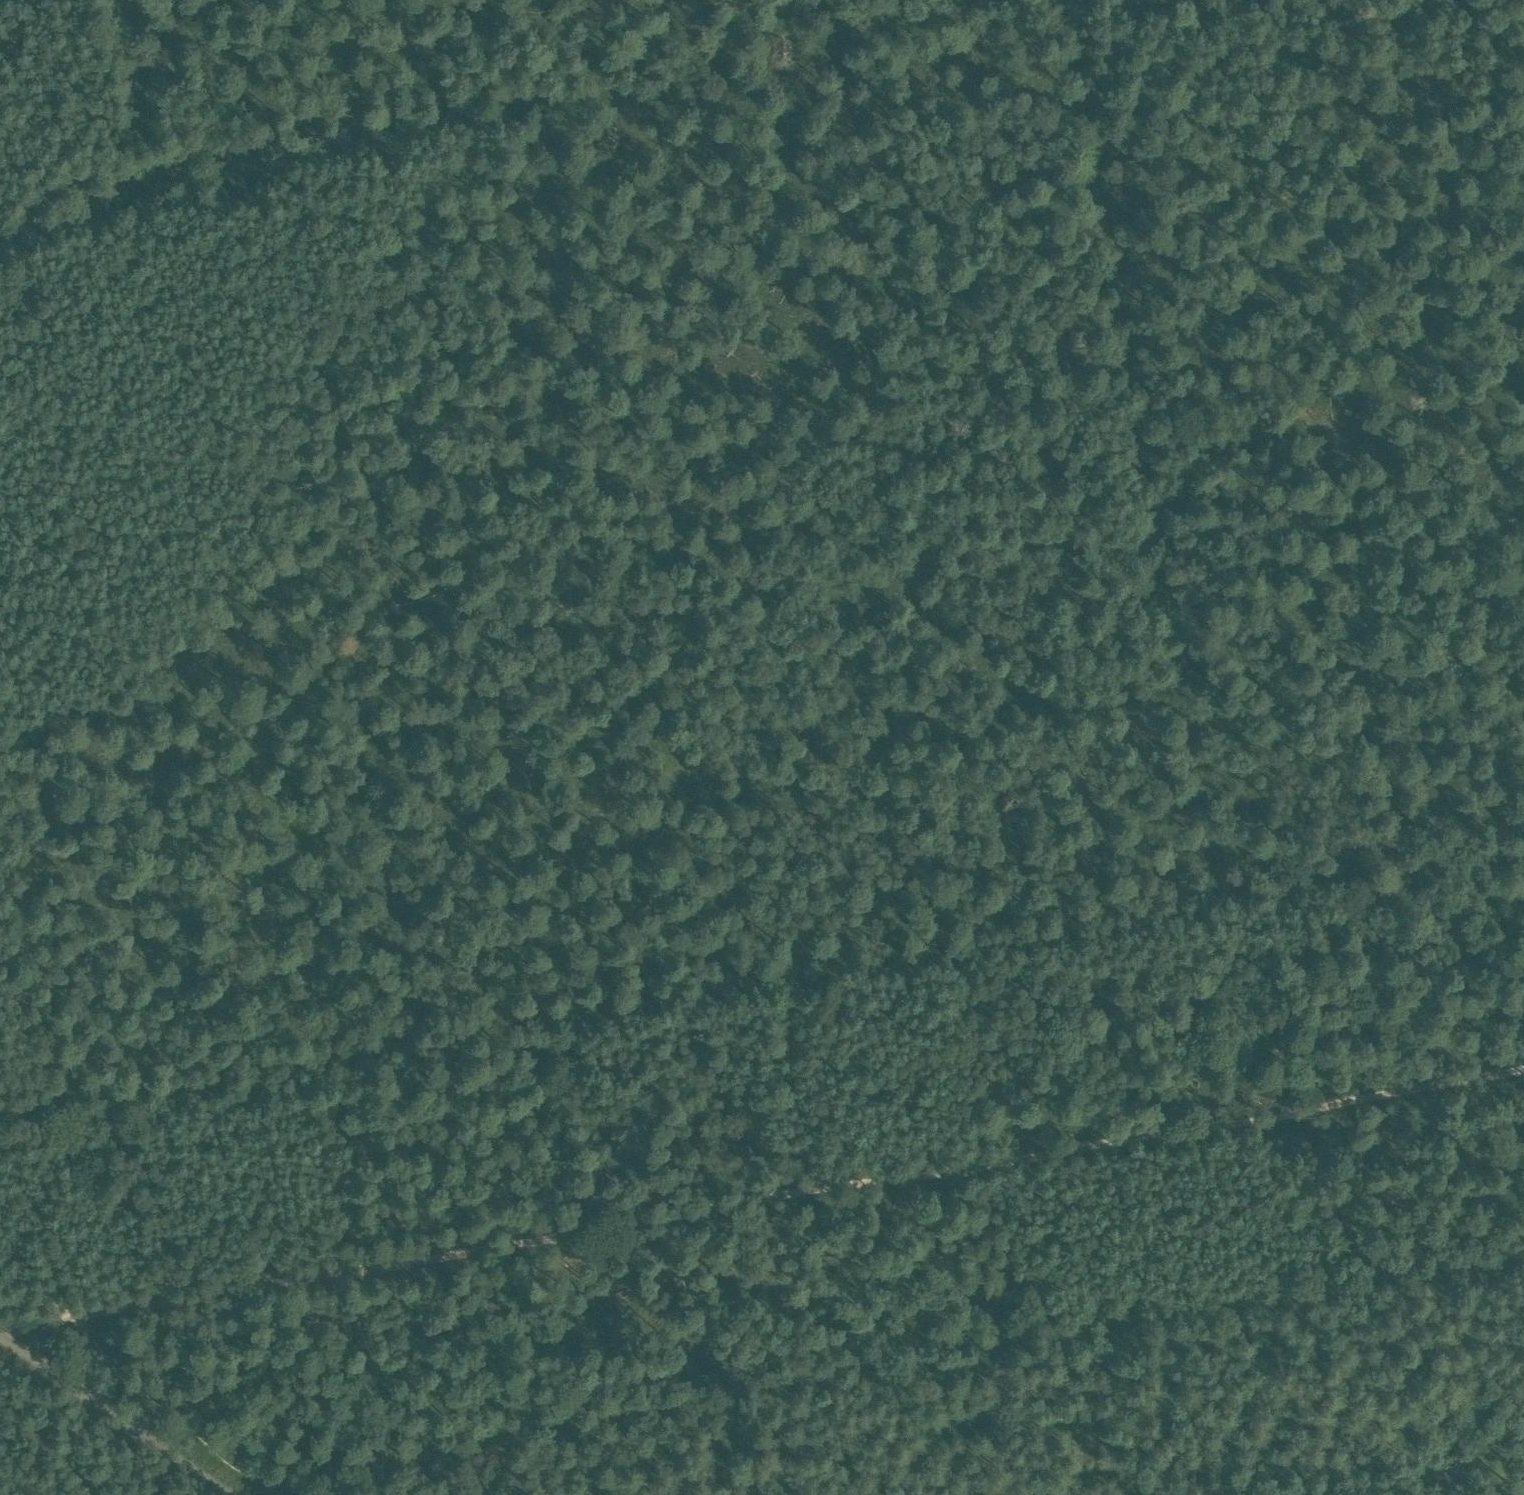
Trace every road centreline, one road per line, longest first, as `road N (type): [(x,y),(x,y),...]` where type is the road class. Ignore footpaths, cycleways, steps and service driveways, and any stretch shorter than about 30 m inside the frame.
road 1 (track): [(314,1273),(1523,1073)]
road 2 (track): [(232,1494),(0,1334)]
road 3 (track): [(95,1313),(314,1273)]

